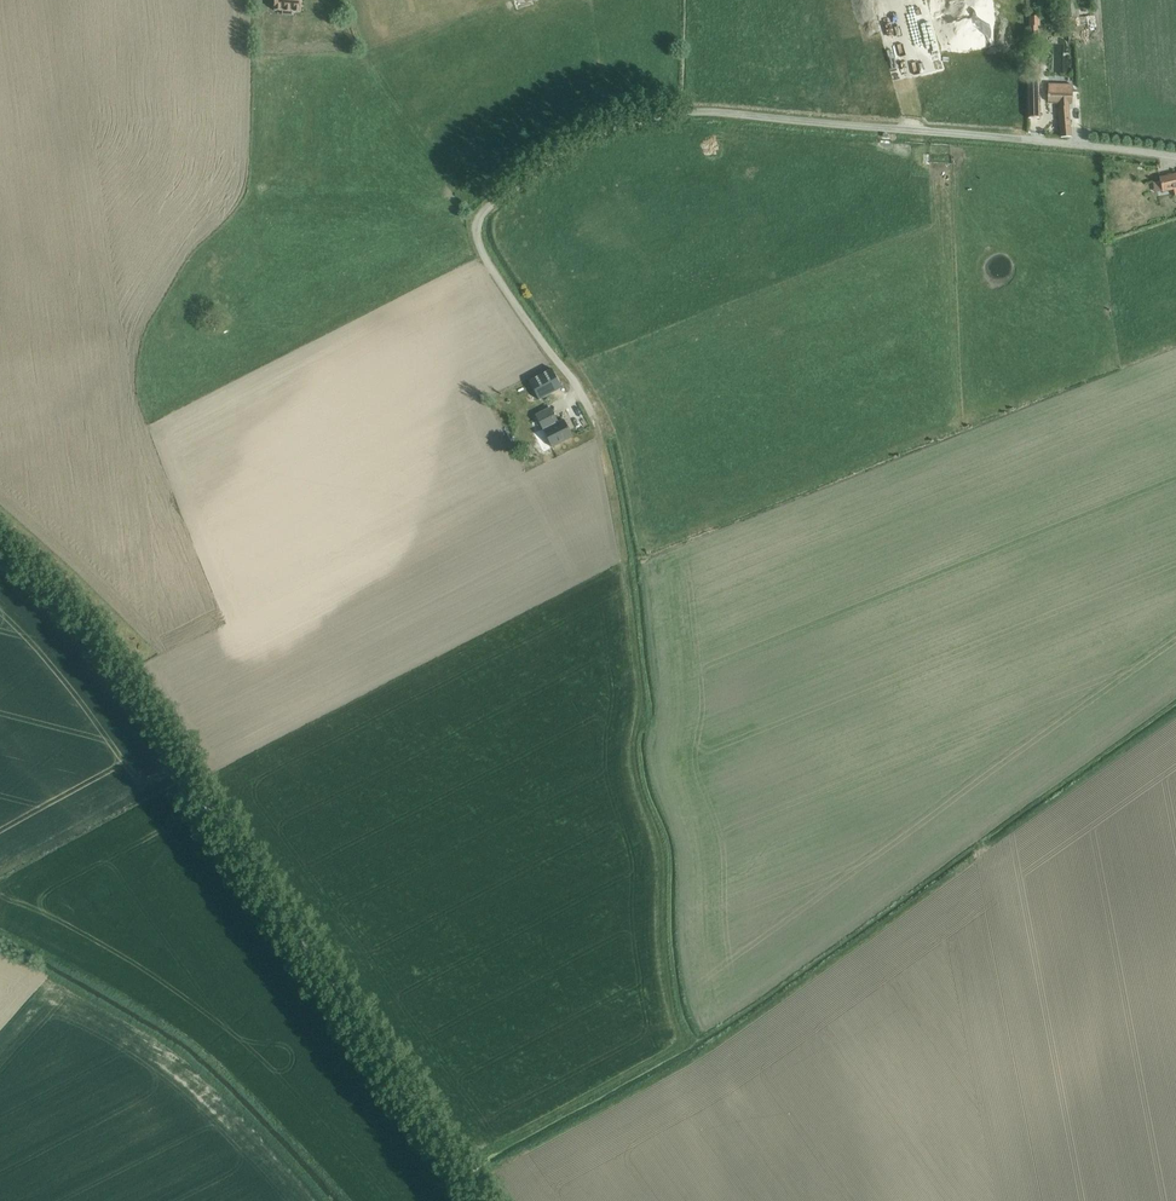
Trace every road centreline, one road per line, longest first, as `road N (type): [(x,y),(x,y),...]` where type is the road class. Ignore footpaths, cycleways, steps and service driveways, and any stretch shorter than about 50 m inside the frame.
road 1 (track): [(0,550),(73,616),(115,668),(490,1200)]
road 2 (unclassified): [(1009,138),(1175,157)]

